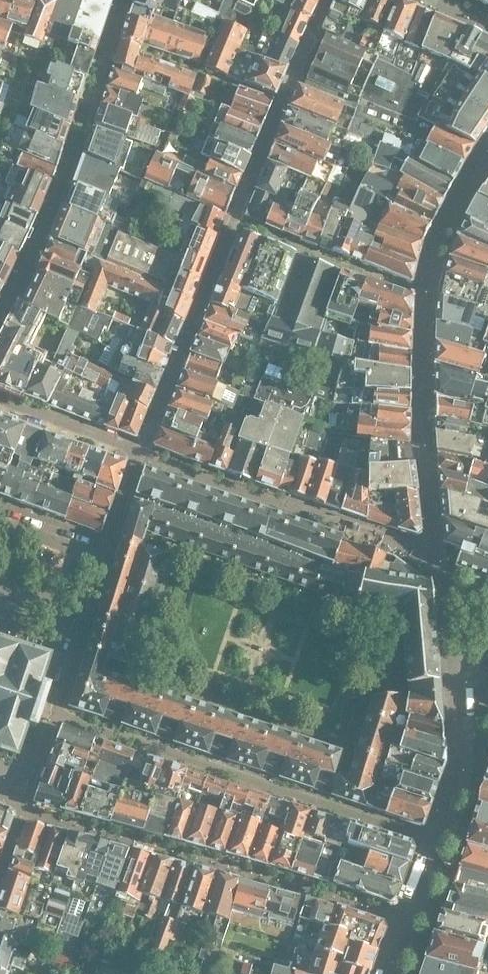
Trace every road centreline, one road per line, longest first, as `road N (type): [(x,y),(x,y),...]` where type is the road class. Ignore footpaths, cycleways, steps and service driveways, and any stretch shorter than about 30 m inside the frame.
road 1 (residential): [(140,453),(326,0)]
road 2 (residential): [(0,326),(55,209),(122,0)]
road 3 (residential): [(0,798),(21,810),(103,553)]
road 4 (residential): [(0,401),(140,453)]

